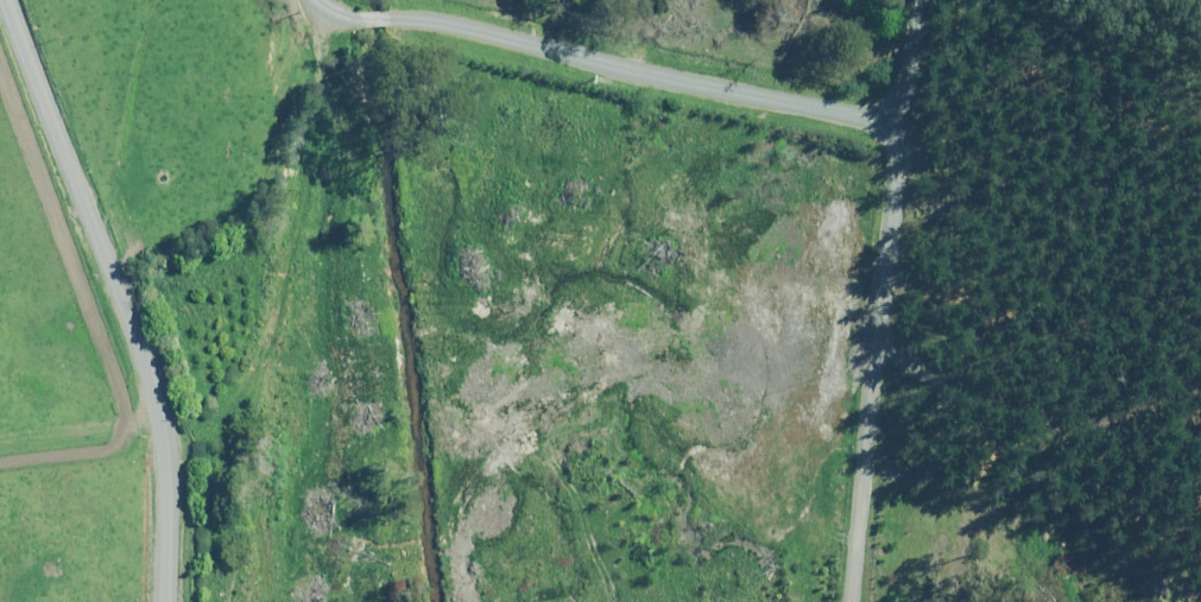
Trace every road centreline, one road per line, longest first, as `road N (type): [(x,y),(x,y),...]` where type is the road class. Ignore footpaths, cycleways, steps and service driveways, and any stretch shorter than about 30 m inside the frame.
road 1 (tertiary): [(158,601),(158,429),(5,0)]
road 2 (residential): [(313,0),(350,21),(880,136)]
road 3 (residential): [(837,601),(880,136)]
road 4 (residential): [(880,136),(886,0)]

